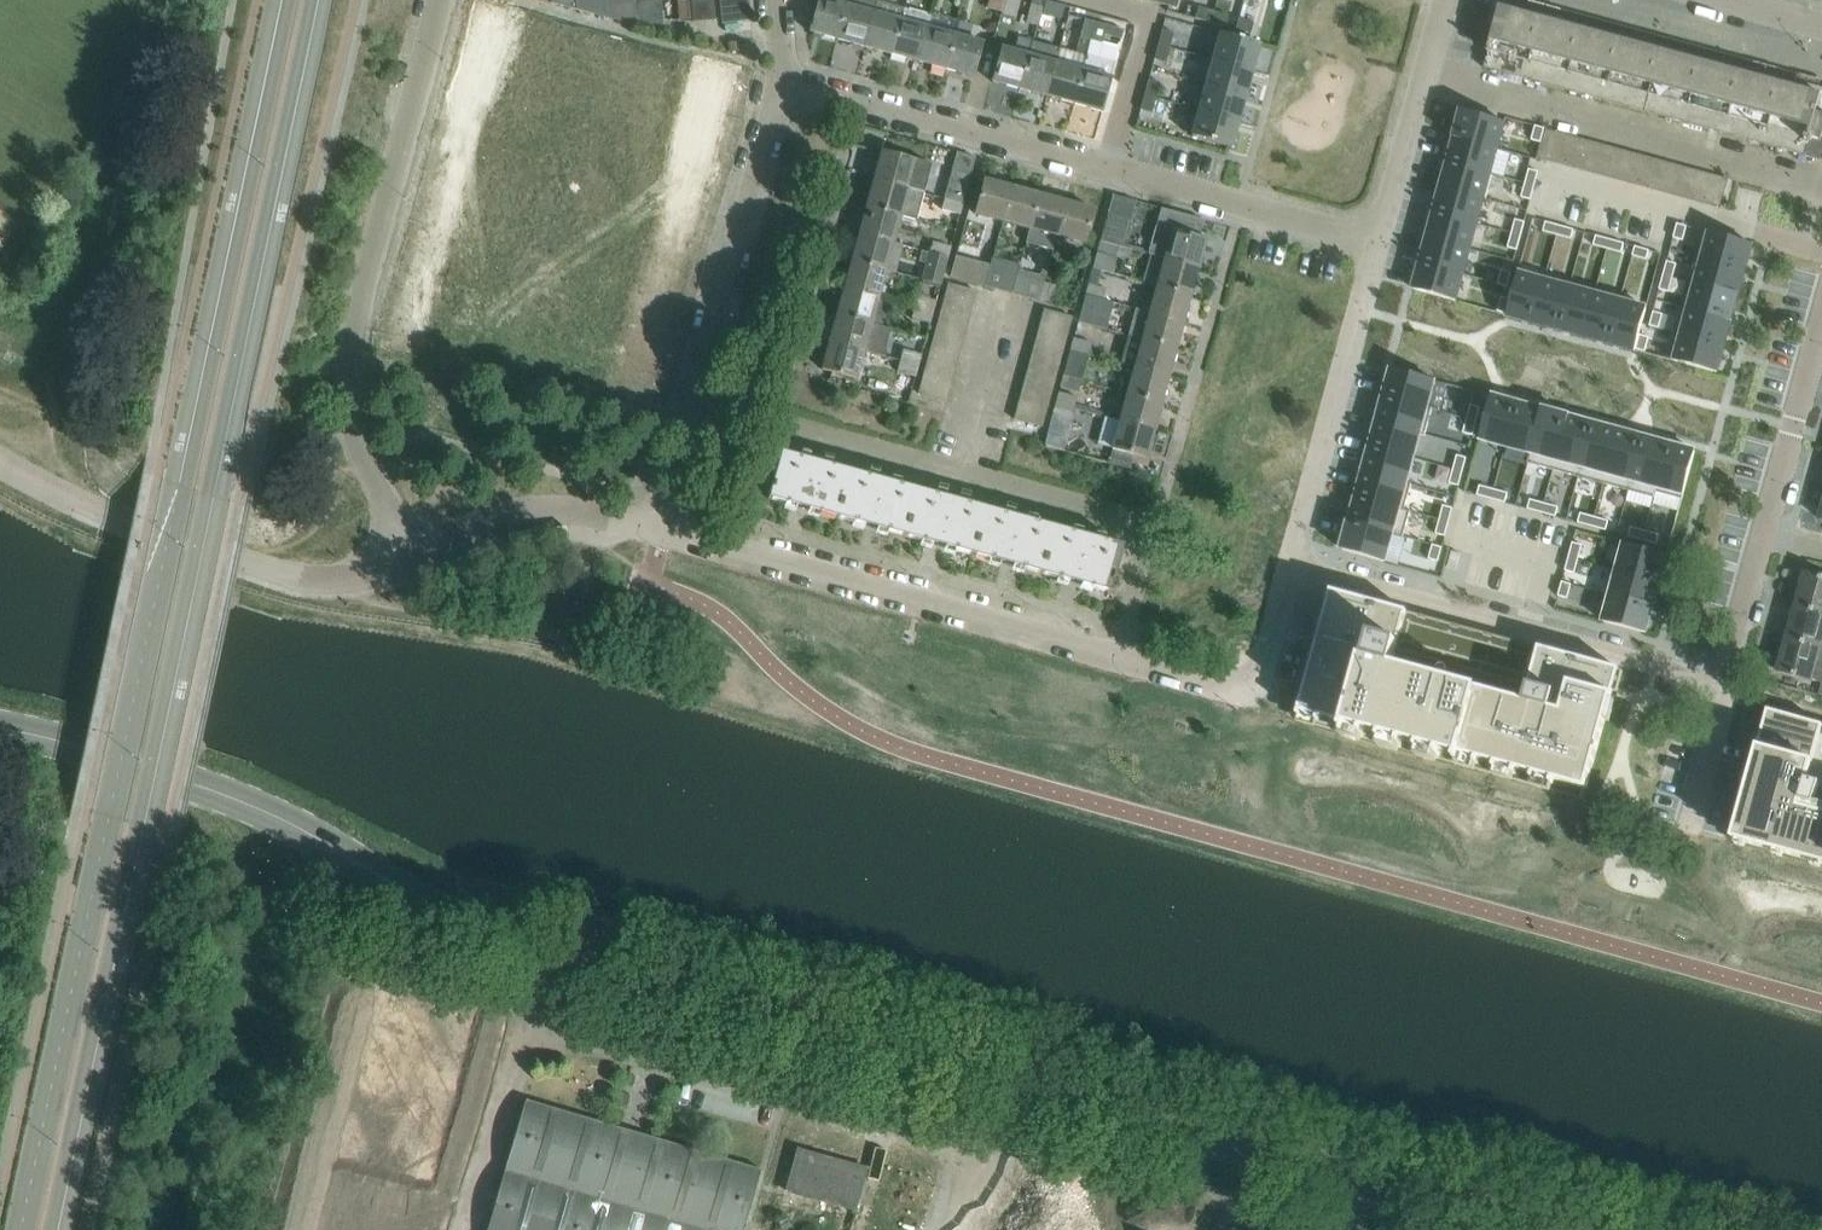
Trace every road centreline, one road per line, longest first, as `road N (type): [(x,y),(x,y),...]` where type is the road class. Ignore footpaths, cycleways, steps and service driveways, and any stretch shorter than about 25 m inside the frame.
road 1 (tertiary): [(1364,1180),(537,953),(249,805),(60,740),(0,728)]
road 2 (tertiary): [(289,0),(21,1229)]
road 3 (tertiary): [(50,1229),(310,0)]
road 4 (residential): [(1380,243),(780,78)]
road 5 (residential): [(1122,657),(1153,524),(697,397)]
road 6 (residential): [(442,0),(355,335),(352,395),(393,559)]
road 7 (residential): [(1122,657),(661,532)]
road 8 (residential): [(1238,681),(1268,659),(1380,243)]
road 9 (residential): [(1821,181),(1427,71)]
road 10 (residential): [(1724,683),(1821,322)]
road 11 (residential): [(697,397),(780,78)]
road 12 (unclassified): [(1541,1229),(1364,1180)]
road 13 (residential): [(1380,243),(1427,71)]
road 14 (residential): [(697,397),(661,532)]
road 15 (residential): [(1238,681),(1208,683),(1122,657)]

